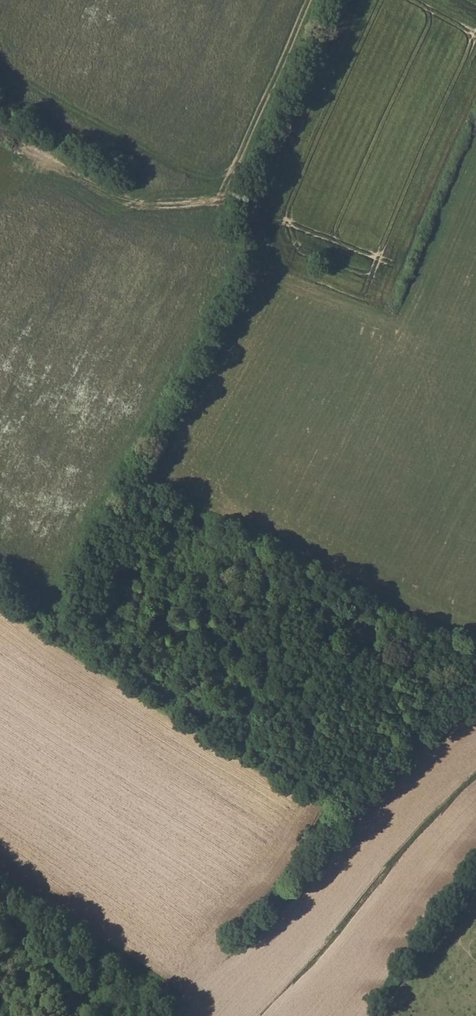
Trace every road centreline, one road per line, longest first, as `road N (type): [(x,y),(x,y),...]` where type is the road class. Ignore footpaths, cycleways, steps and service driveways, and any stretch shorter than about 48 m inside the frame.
road 1 (track): [(475,718),(401,774),(341,851)]

